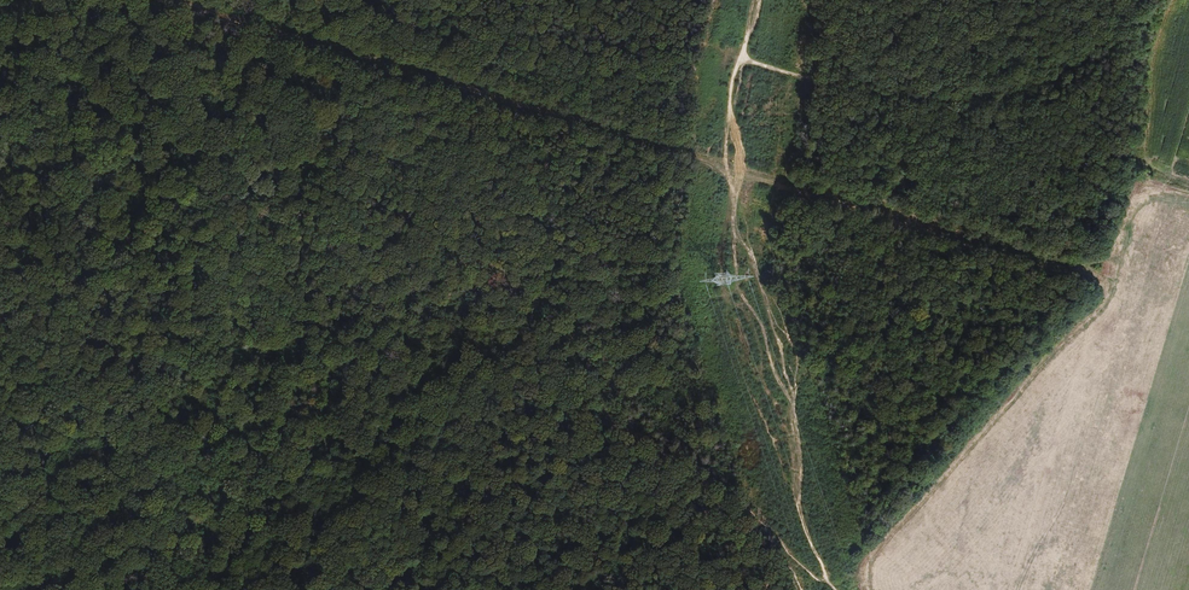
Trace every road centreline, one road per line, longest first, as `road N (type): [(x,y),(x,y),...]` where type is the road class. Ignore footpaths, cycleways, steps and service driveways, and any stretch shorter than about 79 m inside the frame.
road 1 (track): [(0,124),(120,221),(154,234),(383,238),(457,250),(549,289),(588,322),(643,417),(833,589)]
road 2 (track): [(354,54),(1109,273)]
road 3 (track): [(75,589),(355,93),(354,54)]
road 4 (track): [(1188,185),(1163,178),(1131,201),(1096,313),(834,589)]
road 5 (track): [(742,58),(898,95),(997,90),(1059,73),(1136,0)]

